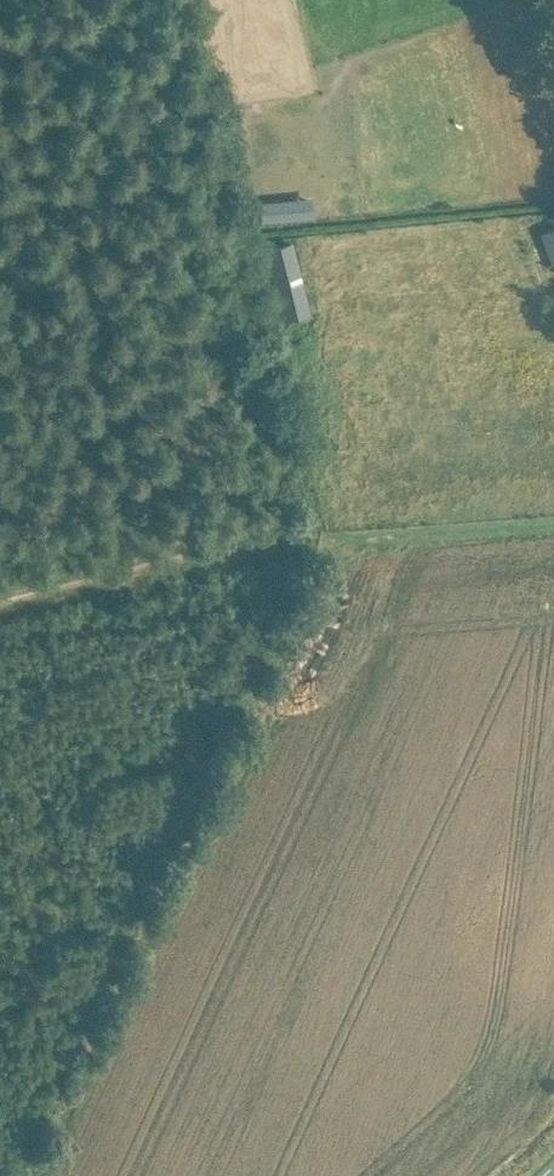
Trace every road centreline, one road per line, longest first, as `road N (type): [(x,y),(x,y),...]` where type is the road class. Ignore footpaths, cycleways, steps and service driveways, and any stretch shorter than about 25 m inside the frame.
road 1 (track): [(317,543),(553,526)]

